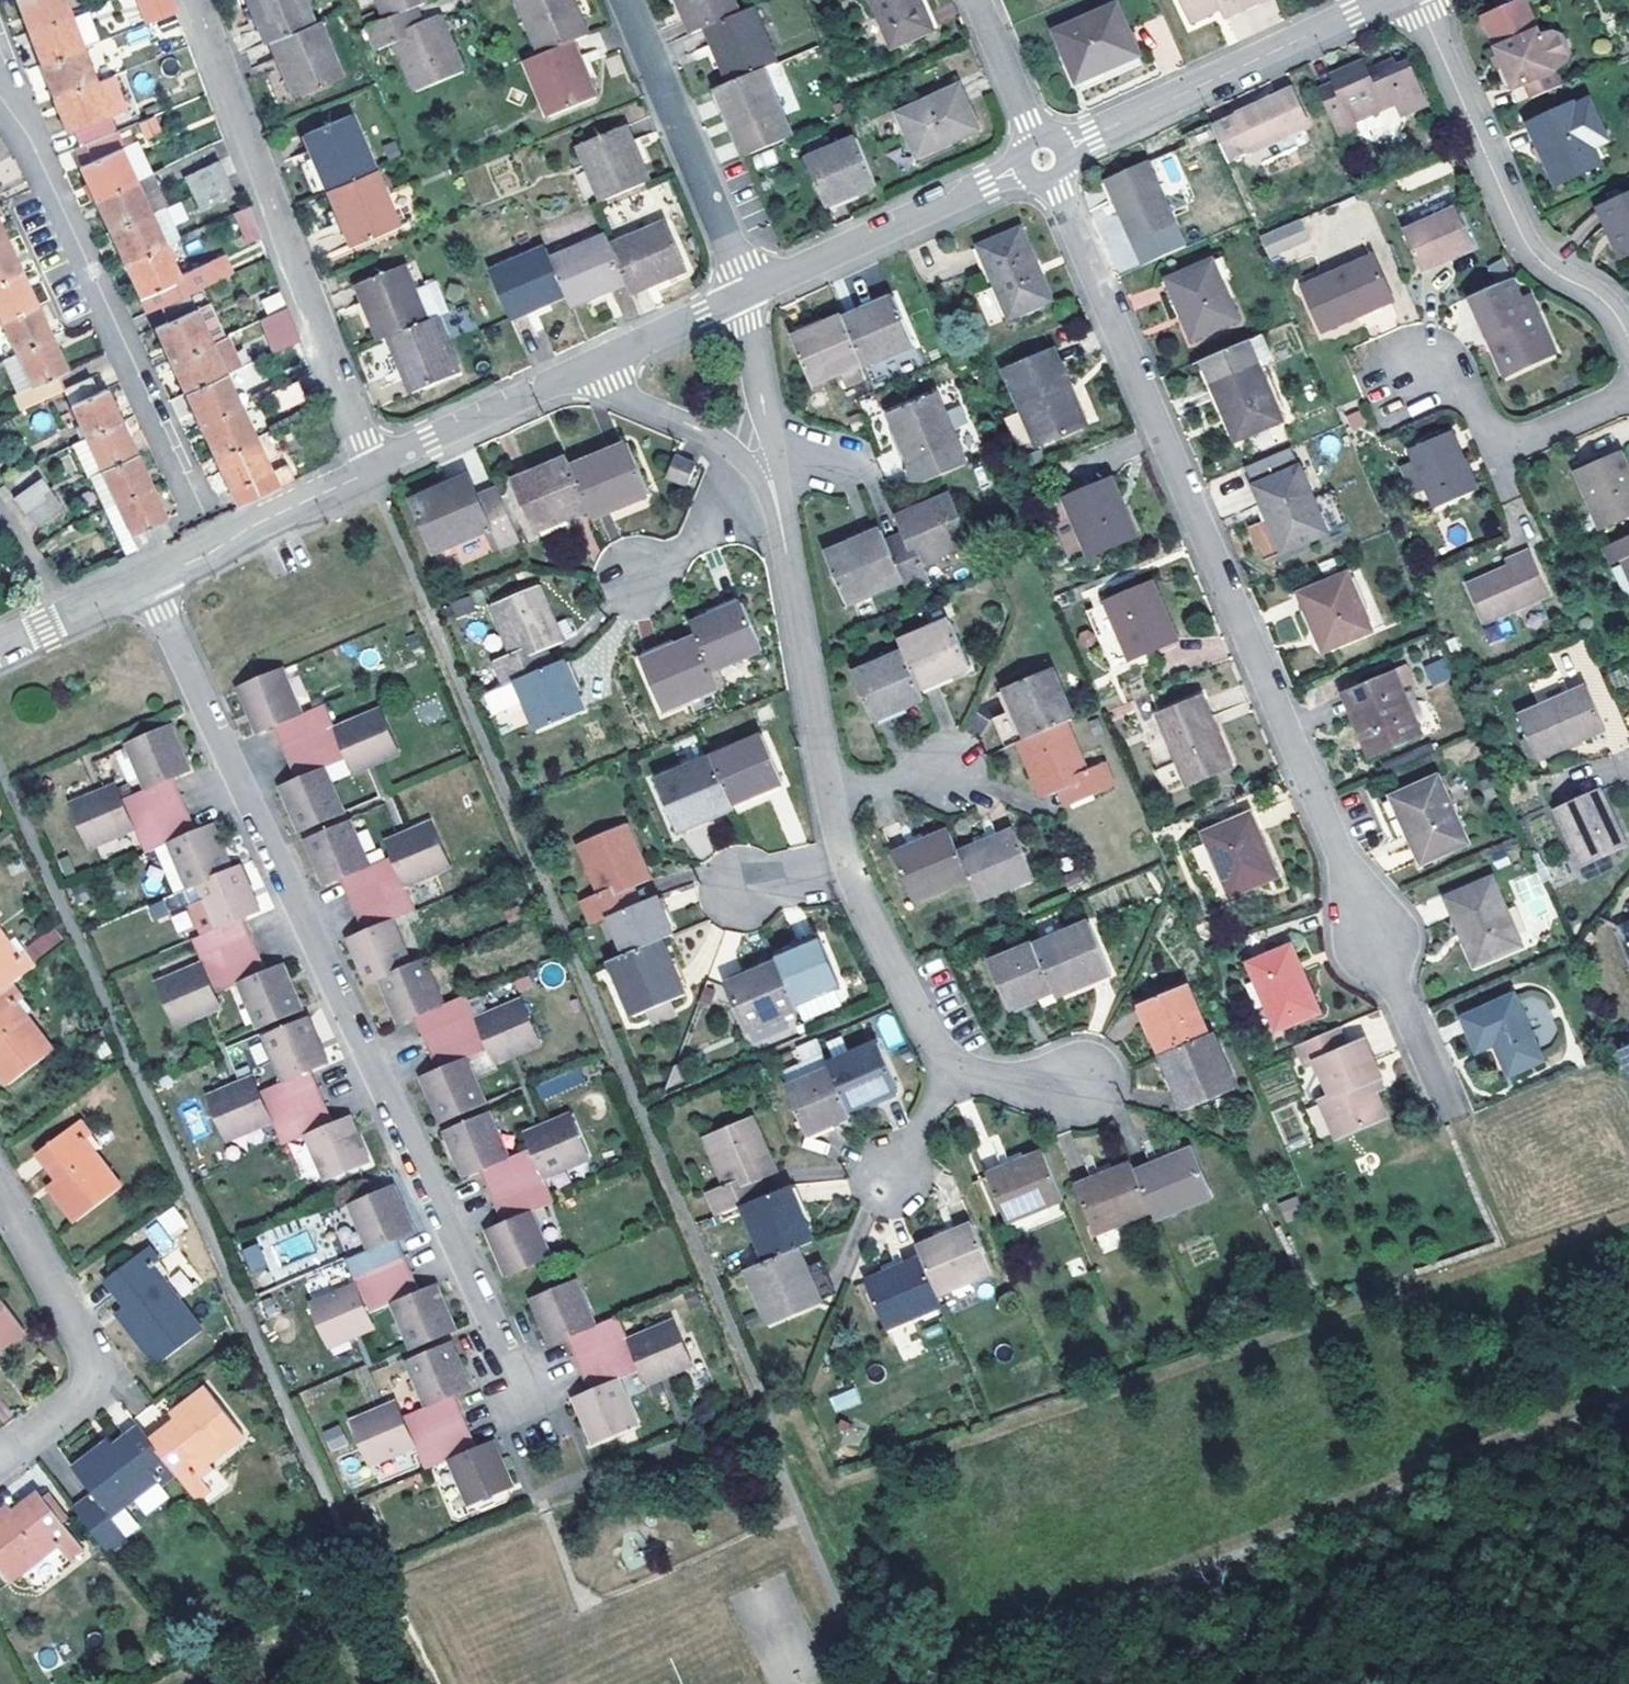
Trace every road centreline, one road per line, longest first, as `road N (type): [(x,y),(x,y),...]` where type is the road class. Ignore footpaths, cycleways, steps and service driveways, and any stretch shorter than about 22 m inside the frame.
road 1 (residential): [(1053,176),(1448,1111)]
road 2 (residential): [(149,581),(485,1314),(509,1394)]
road 3 (residential): [(192,0),(376,468)]
road 4 (residential): [(202,519),(28,135),(0,96)]
road 5 (residential): [(1417,0),(1527,245),(1608,306),(1628,341)]
road 6 (residential): [(1387,0),(1061,149)]
road 7 (residential): [(0,1190),(90,1365),(82,1394),(0,1451)]
road 8 (residential): [(626,0),(748,293)]
road 9 (residential): [(1024,167),(748,293)]
road 10 (residential): [(1628,393),(1496,451),(1470,393),(1412,371)]
road 11 (residential): [(780,526),(828,790)]
road 12 (residential): [(376,468),(149,581)]
road 13 (residential): [(603,360),(376,468)]
road 14 (residential): [(844,864),(925,1027),(954,1063)]
road 15 (residential): [(603,360),(624,393),(728,446),(749,469)]
road 16 (residential): [(770,456),(748,293)]
road 17 (residential): [(149,581),(0,648)]
road 18 (residential): [(748,293),(603,360)]
road 19 (residential): [(749,469),(695,539),(636,576)]
road 20 (residential): [(977,0),(1035,140)]
road 21 (residential): [(954,1063),(889,1181)]
road 22 (residential): [(954,1063),(1012,1079),(1076,1084)]
road 23 (residential): [(828,790),(951,775)]

